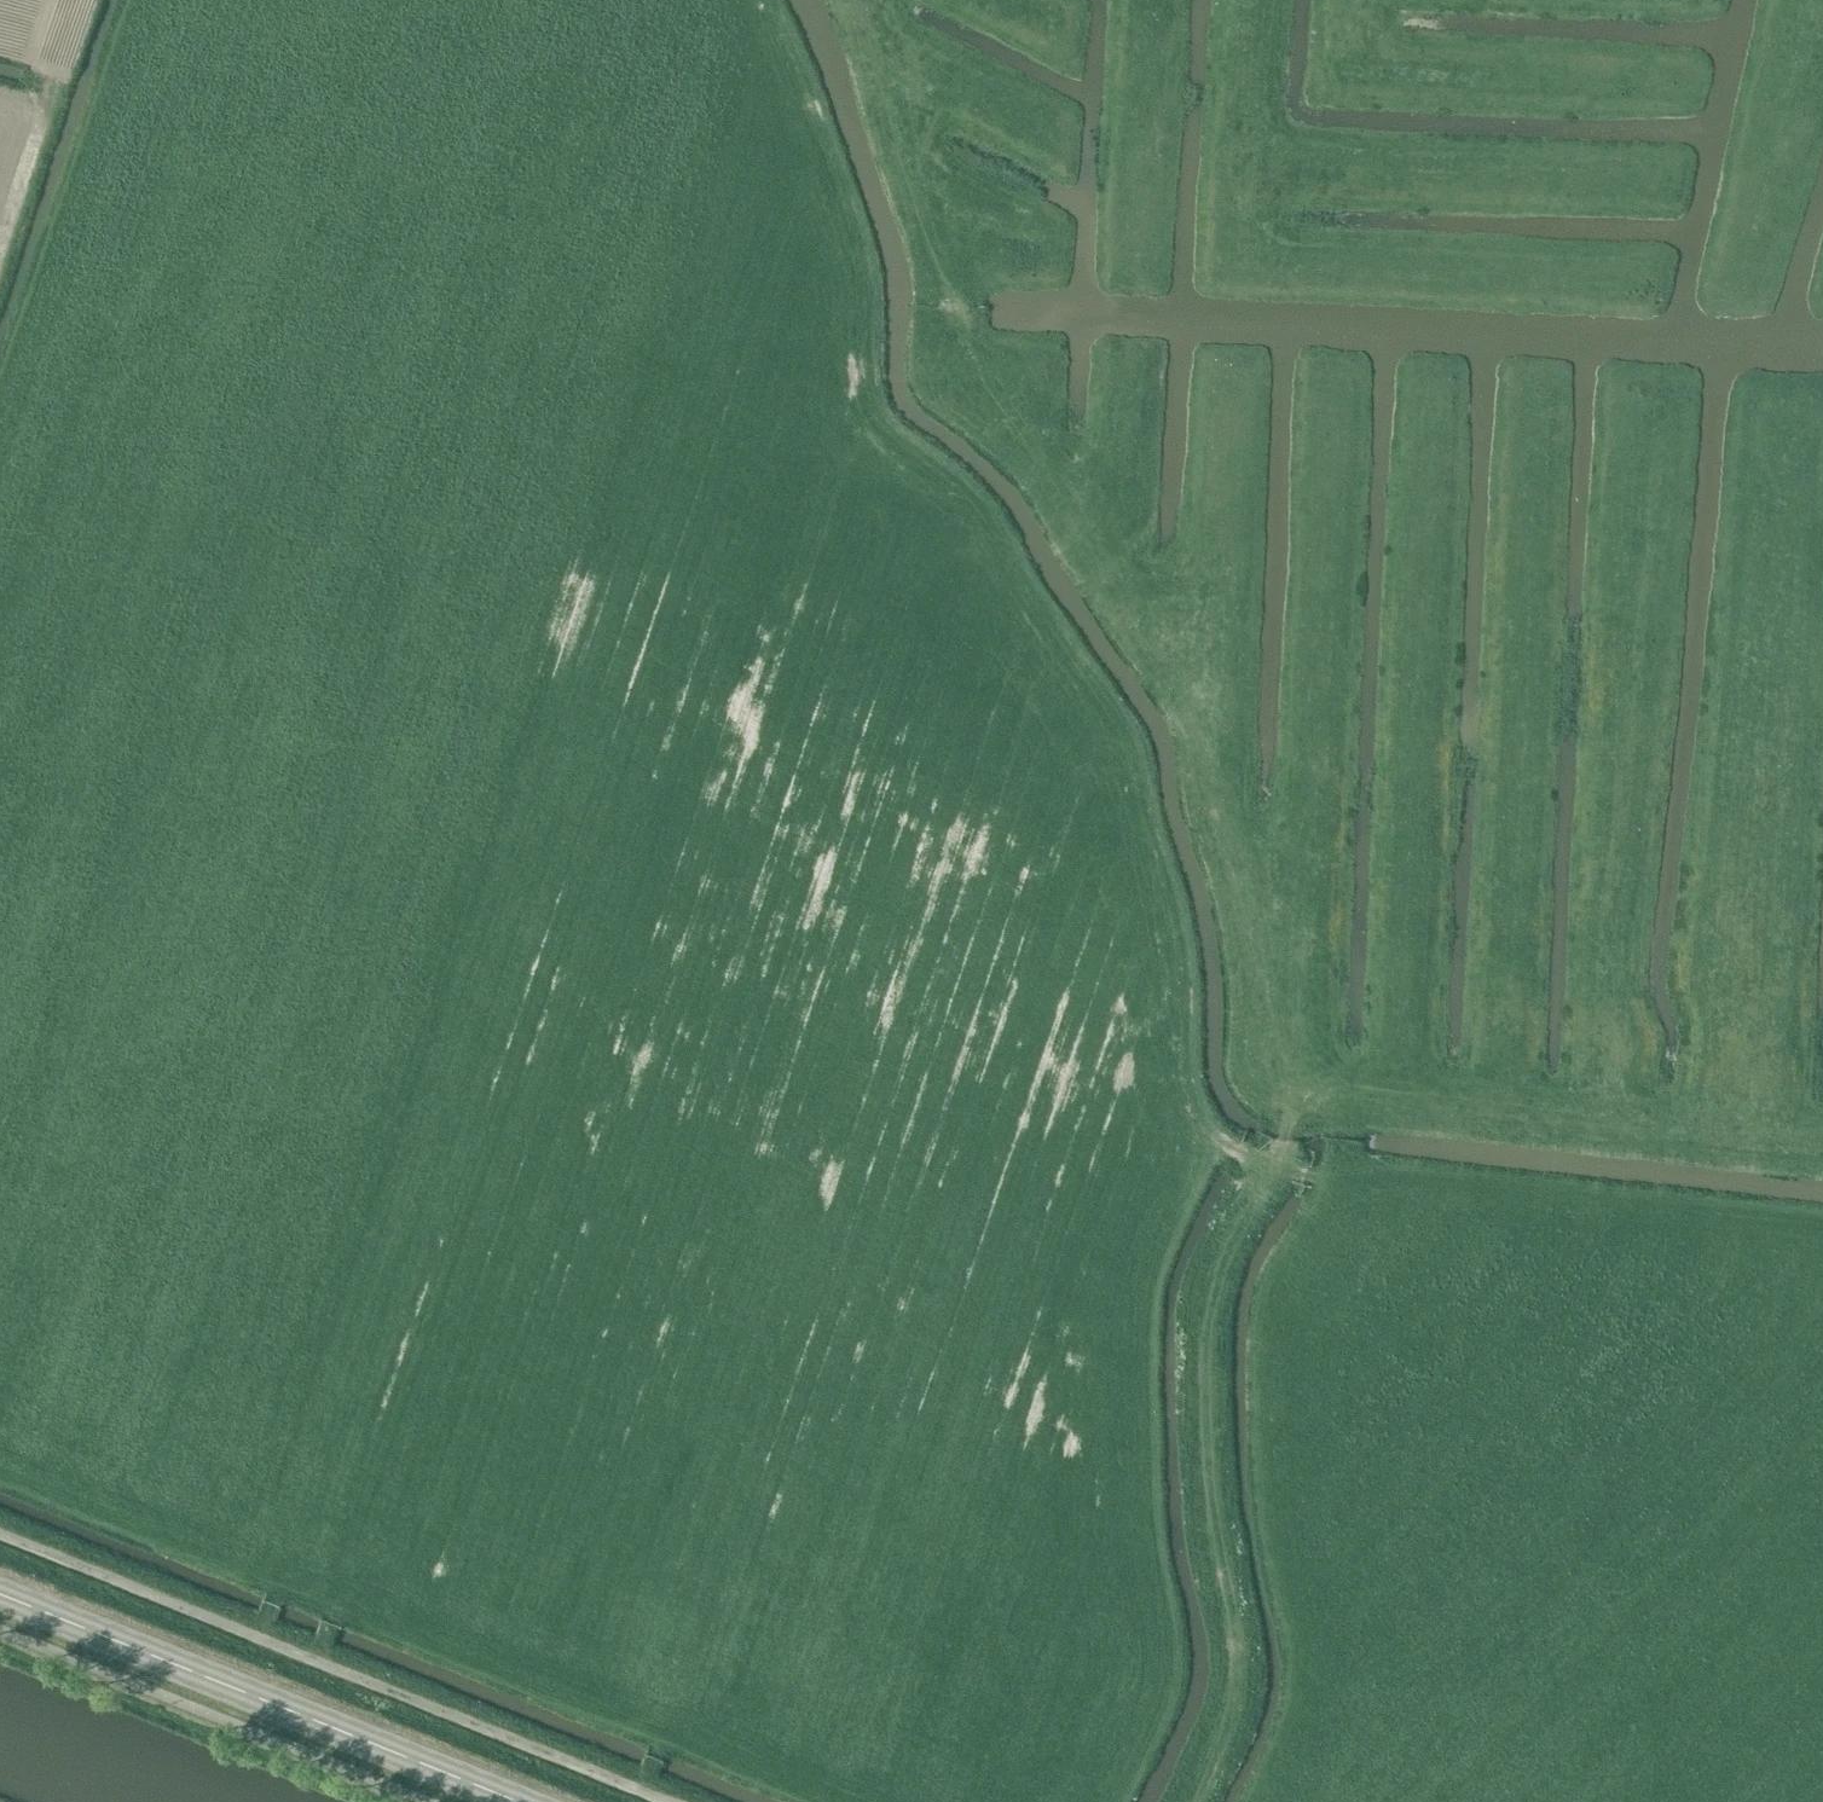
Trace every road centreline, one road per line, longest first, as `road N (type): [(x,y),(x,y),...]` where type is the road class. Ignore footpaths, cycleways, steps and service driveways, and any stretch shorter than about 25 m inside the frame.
road 1 (track): [(1291,1115),(1234,1231),(1208,1312),(1207,1476),(1236,1657),(1228,1735),(1198,1801)]
road 2 (track): [(661,1801),(0,1535)]
road 3 (primary): [(526,1801),(0,1592)]

